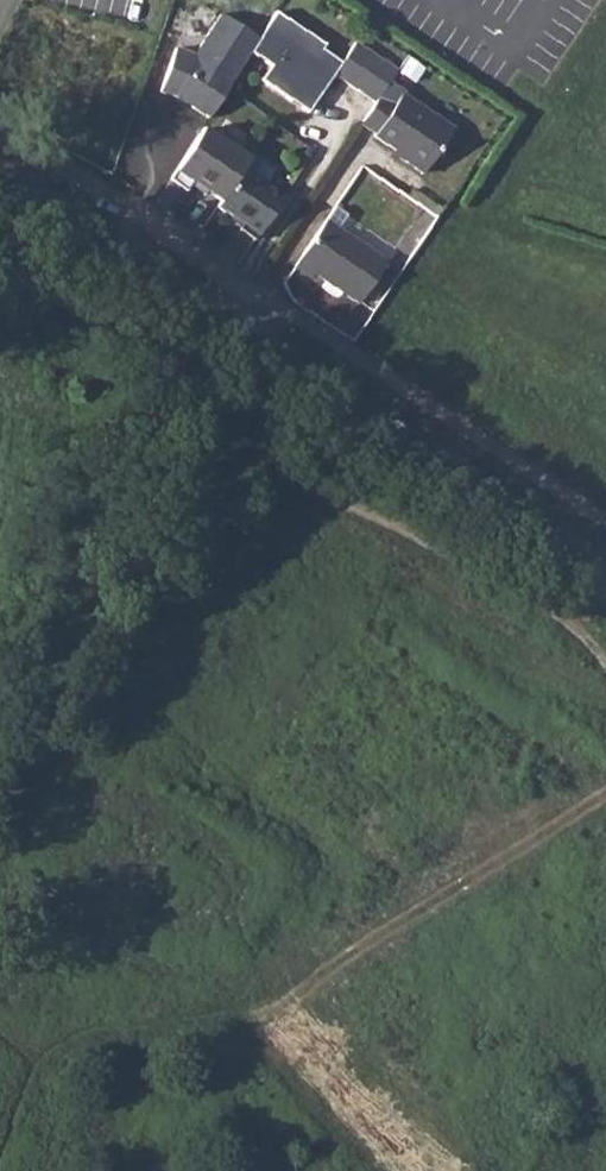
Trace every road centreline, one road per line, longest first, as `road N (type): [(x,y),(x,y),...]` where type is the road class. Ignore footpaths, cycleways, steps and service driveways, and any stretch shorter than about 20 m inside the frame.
road 1 (tertiary): [(0,201),(605,579)]

